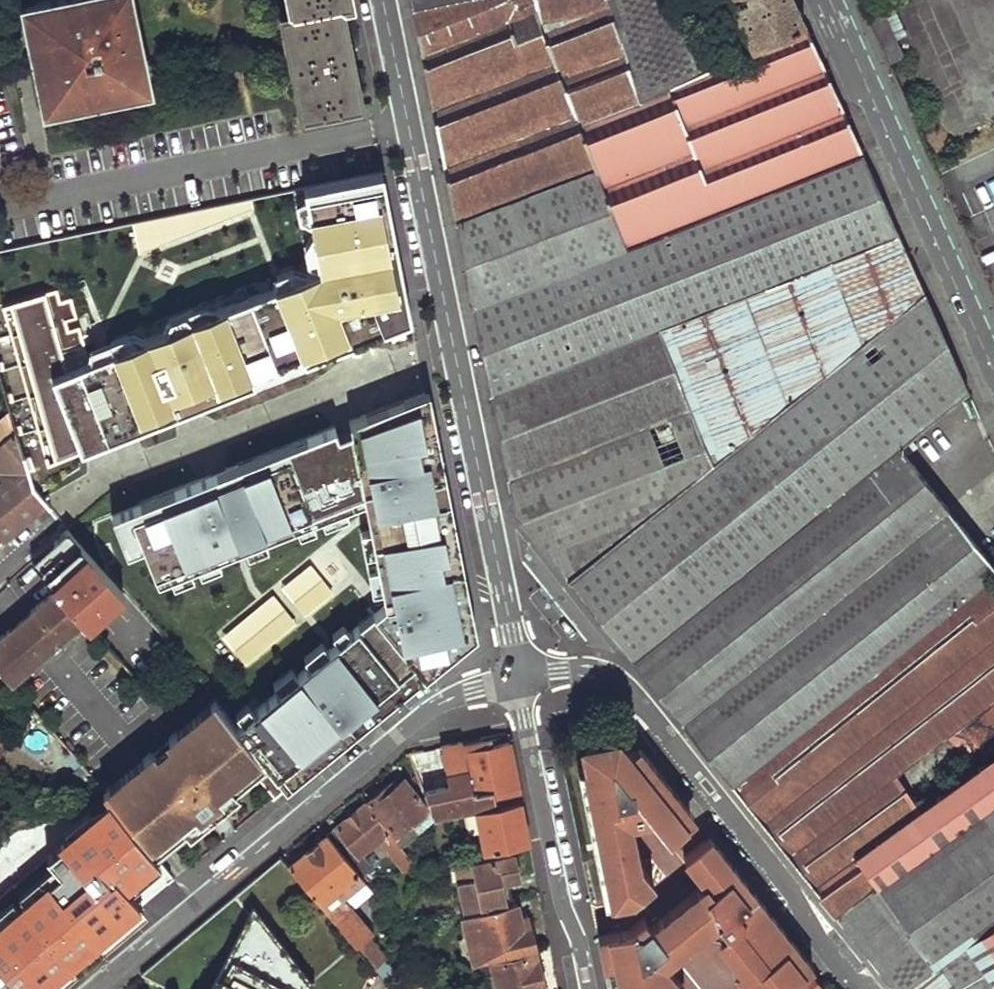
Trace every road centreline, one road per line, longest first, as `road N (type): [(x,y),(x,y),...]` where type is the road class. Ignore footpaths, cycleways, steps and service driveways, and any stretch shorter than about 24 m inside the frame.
road 1 (residential): [(384,0),(498,537),(520,677)]
road 2 (residential): [(93,988),(431,709),(520,677)]
road 3 (residential): [(520,677),(590,672),(640,700),(863,988)]
road 4 (unclassified): [(993,368),(828,0)]
road 5 (residential): [(520,677),(559,896),(589,988)]

